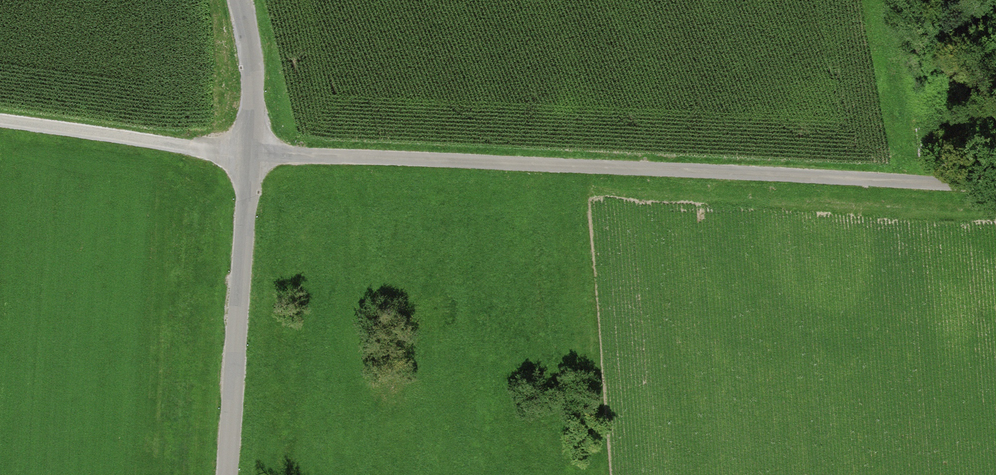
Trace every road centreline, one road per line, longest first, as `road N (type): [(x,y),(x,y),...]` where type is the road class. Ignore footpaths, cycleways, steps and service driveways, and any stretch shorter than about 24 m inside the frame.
road 1 (track): [(0,122),(249,153),(995,185)]
road 2 (unclassified): [(238,0),(252,77),(228,474)]
road 3 (track): [(894,0),(932,183)]

